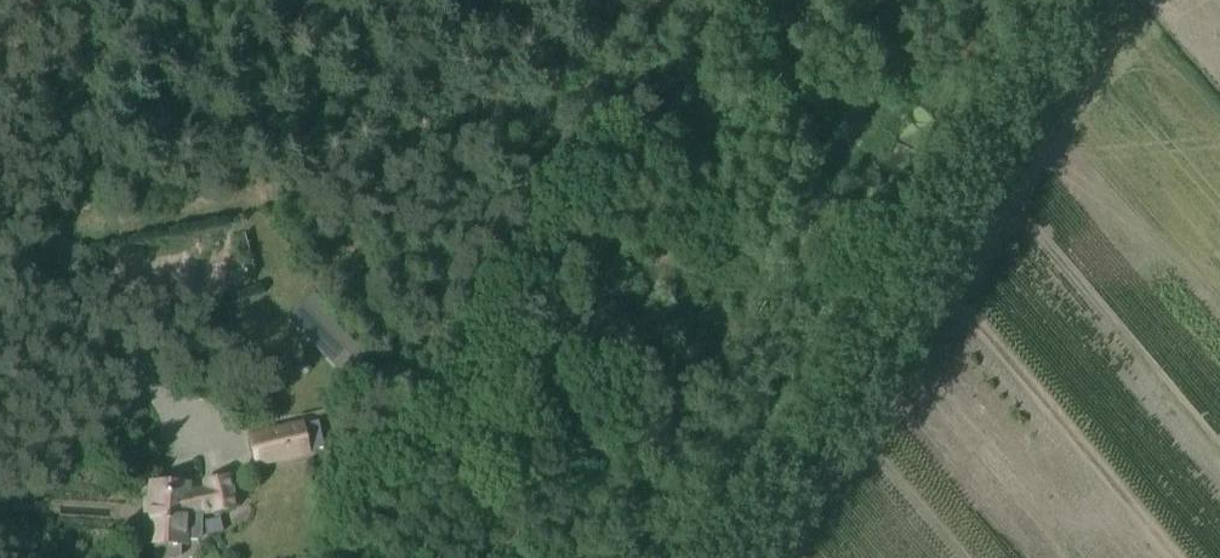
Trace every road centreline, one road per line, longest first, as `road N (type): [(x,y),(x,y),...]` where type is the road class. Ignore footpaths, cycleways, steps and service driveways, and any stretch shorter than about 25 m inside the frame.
road 1 (track): [(1064,0),(849,363),(702,557)]

